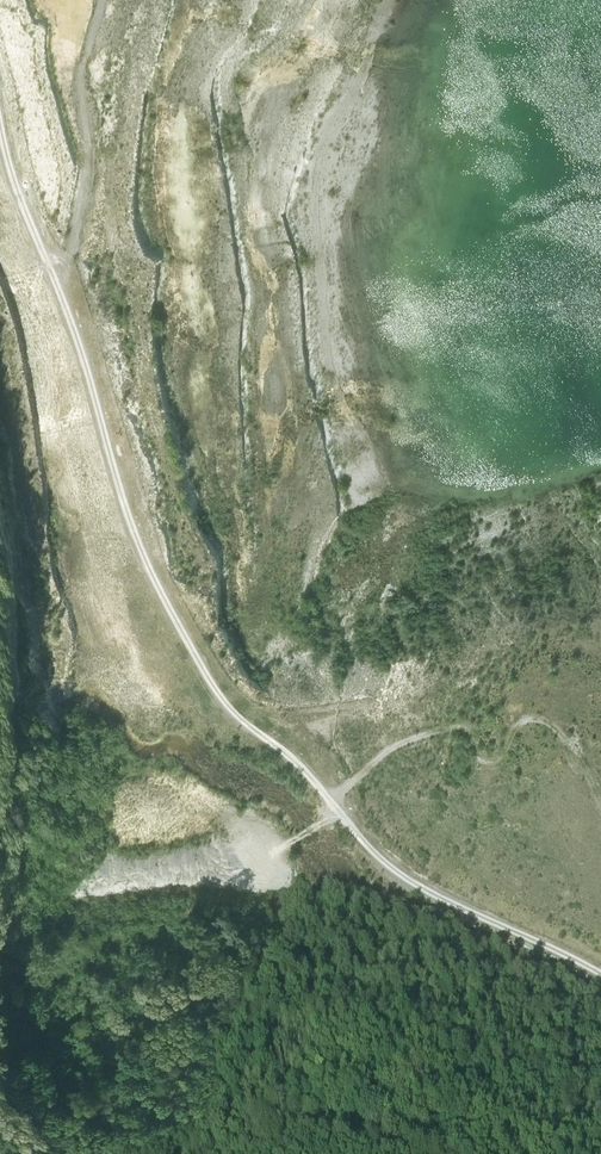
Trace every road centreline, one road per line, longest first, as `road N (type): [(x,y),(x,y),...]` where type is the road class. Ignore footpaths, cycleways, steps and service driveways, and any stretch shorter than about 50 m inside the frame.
road 1 (track): [(600,977),(382,864),(216,673),(148,573),(59,295),(30,232),(0,93)]
road 2 (track): [(600,468),(496,492),(432,491),(391,469),(339,394),(322,332),(319,166),(334,123),(366,72),(389,0)]
road 3 (track): [(600,1049),(464,978),(371,943),(164,942)]
road 4 (track): [(331,800),(370,762),(408,741),(462,731),(491,765),(514,728),(537,720),(571,746),(600,807)]
road 5 (track): [(59,295),(84,183),(79,68),(99,0)]

